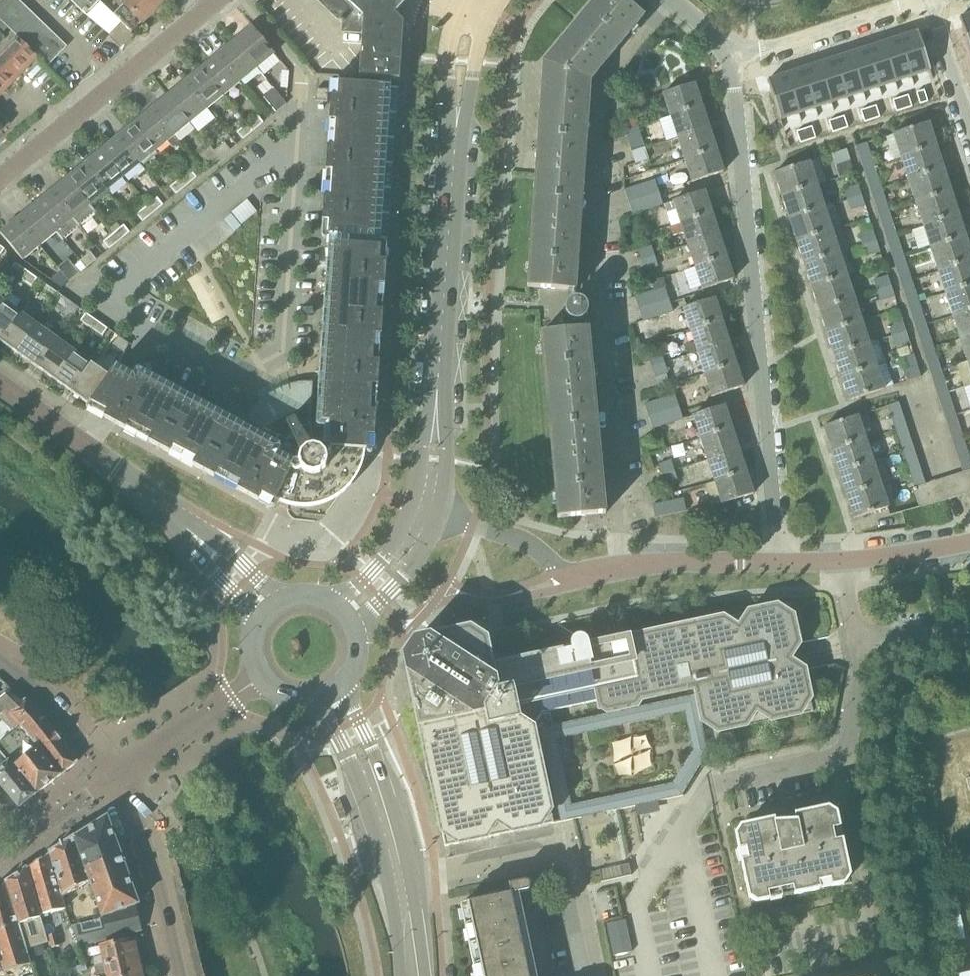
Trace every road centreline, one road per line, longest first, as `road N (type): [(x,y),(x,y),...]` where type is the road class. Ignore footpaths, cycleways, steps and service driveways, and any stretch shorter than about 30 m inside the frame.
road 1 (tertiary): [(427,516),(460,75),(480,4)]
road 2 (residential): [(778,563),(736,61)]
road 3 (tertiary): [(266,610),(152,499),(0,383)]
road 4 (tertiary): [(410,975),(400,868),(369,763),(337,702)]
road 5 (residential): [(0,180),(221,0)]
road 6 (residential): [(713,783),(845,757),(861,666),(856,637)]
road 7 (residential): [(567,577),(684,560),(778,563)]
road 8 (residential): [(180,975),(153,868),(118,776)]
road 9 (residential): [(736,61),(925,2)]
road 10 (residential): [(0,652),(61,698),(118,776)]
road 11 (residential): [(118,776),(262,683)]
road 12 (residential): [(567,577),(529,543),(427,516)]
road 13 (residential): [(118,776),(0,856)]
road 14 (residential): [(969,136),(925,2)]
road 15 (residential): [(841,560),(969,542)]

